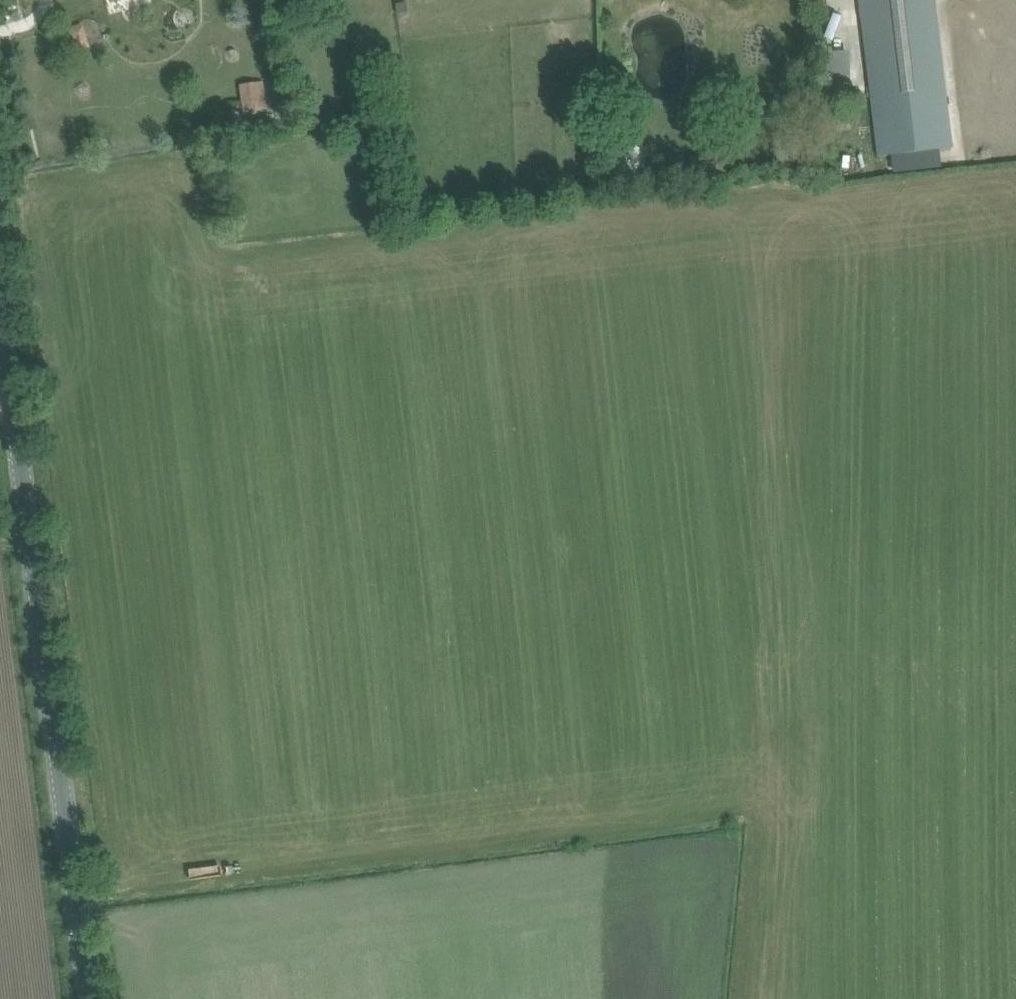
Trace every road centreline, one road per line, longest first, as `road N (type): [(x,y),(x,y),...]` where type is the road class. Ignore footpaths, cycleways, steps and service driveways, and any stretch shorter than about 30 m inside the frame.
road 1 (tertiary): [(89,998),(0,299)]

